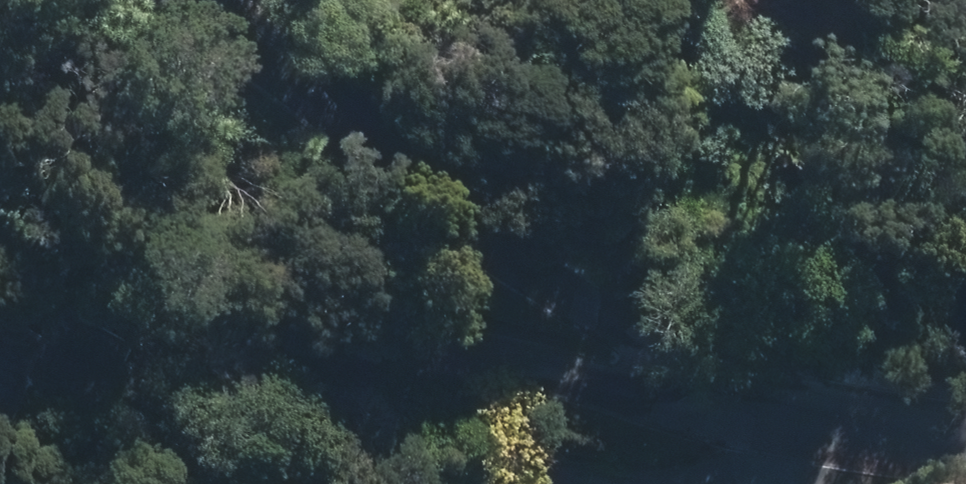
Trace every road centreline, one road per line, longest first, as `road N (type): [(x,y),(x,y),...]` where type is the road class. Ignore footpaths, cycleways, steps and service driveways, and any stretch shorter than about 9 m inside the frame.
road 1 (residential): [(828,425),(415,338),(270,299),(98,230),(0,167)]
road 2 (residential): [(177,0),(209,30),(828,425)]
road 3 (residential): [(965,449),(828,425)]

